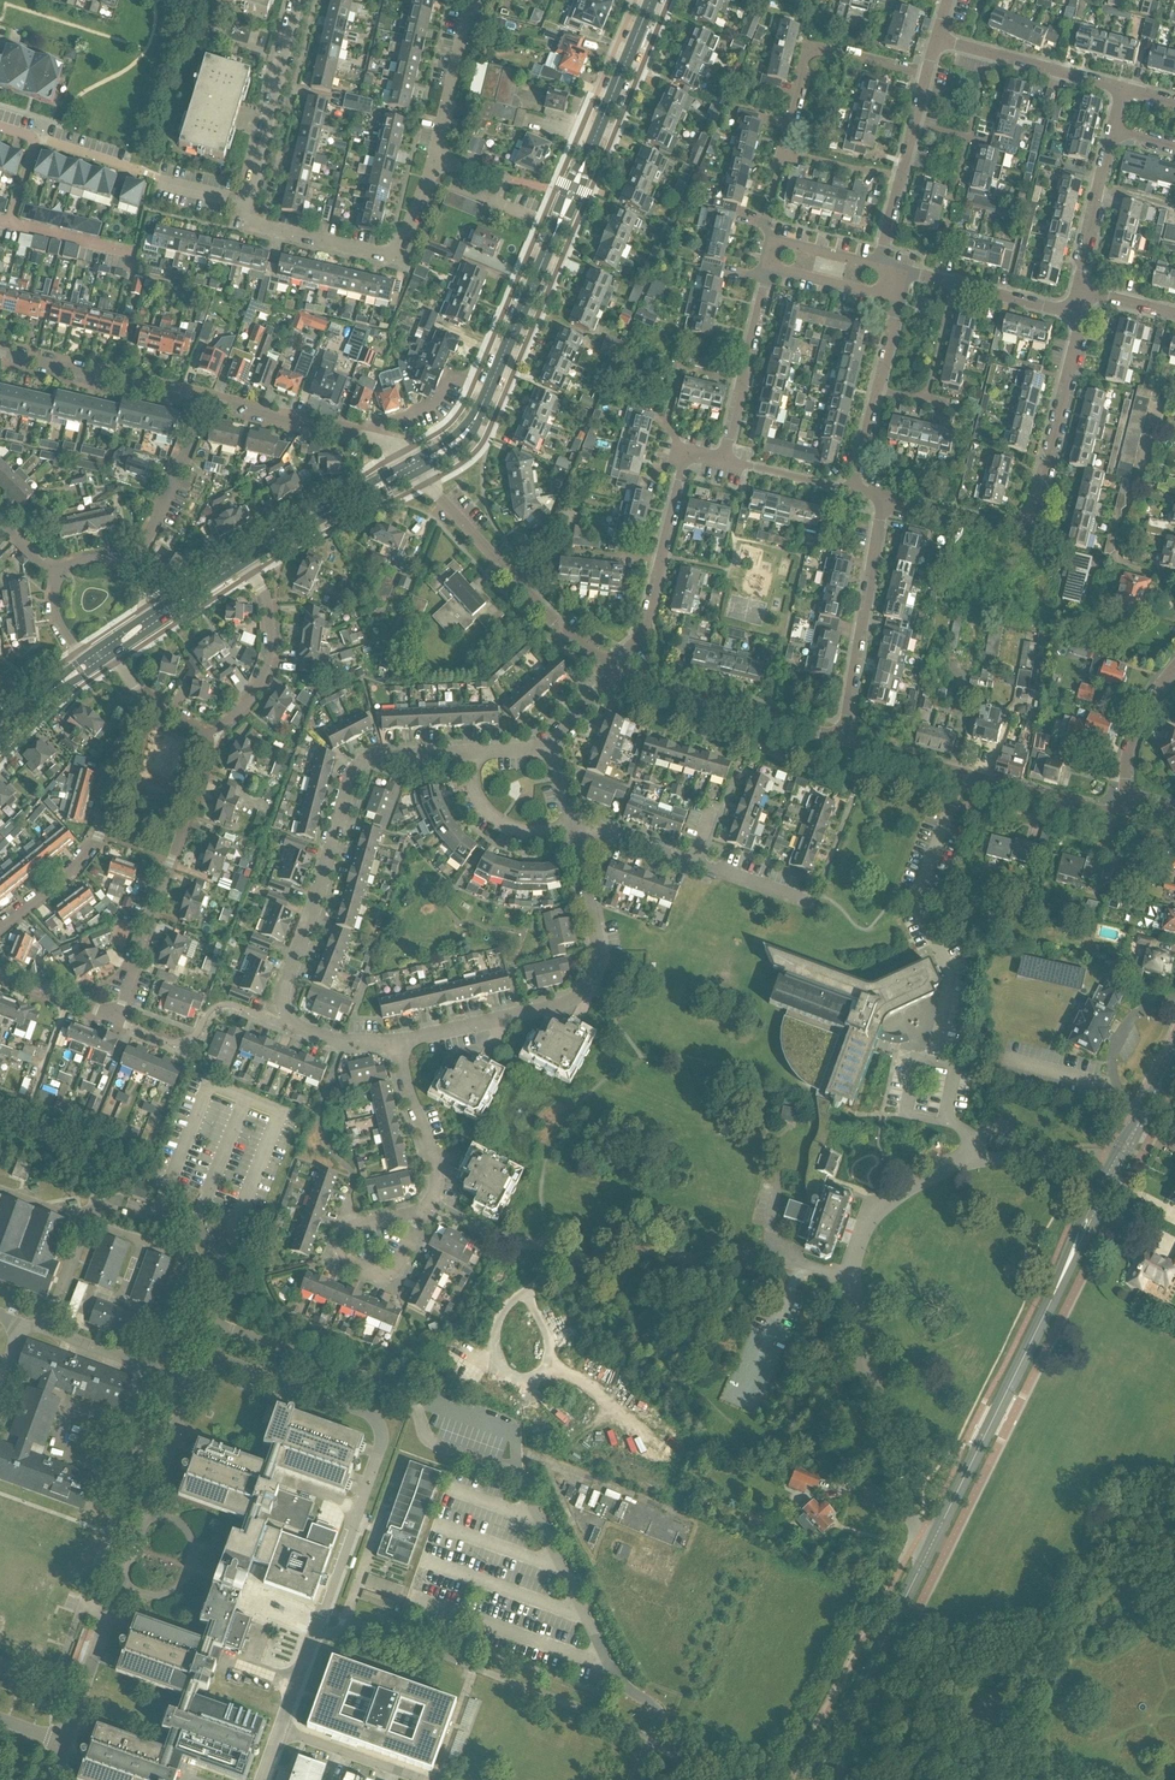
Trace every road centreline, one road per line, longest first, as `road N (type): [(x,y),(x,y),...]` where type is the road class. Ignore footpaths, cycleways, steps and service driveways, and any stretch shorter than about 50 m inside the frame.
road 1 (secondary): [(816,1779),(1174,1055)]
road 2 (tertiary): [(413,467),(460,441),(475,420),(653,0)]
road 3 (residential): [(395,1044),(332,1040),(298,1027),(281,989),(358,759),(467,750)]
road 4 (residential): [(249,204),(245,219),(255,228),(398,258),(435,161),(469,0)]
road 5 (residential): [(210,734),(117,1018),(0,974)]
road 6 (residential): [(395,1044),(590,990),(601,953),(571,824)]
road 7 (residential): [(1128,804),(1104,811),(842,739)]
road 8 (residential): [(617,667),(554,621),(413,467)]
road 9 (residential): [(0,924),(90,853),(138,702)]
road 10 (residential): [(617,667),(642,636),(683,454),(723,462)]
road 11 (residential): [(842,739),(883,498)]
road 12 (residential): [(842,739),(617,667)]
road 13 (residential): [(413,467),(376,438),(198,400)]
road 14 (residential): [(784,150),(810,45),(927,72)]
road 15 (residential): [(1034,522),(1081,304)]
road 16 (residential): [(297,0),(249,204)]
road 17 (residential): [(198,400),(0,350)]
road 18 (residential): [(242,562),(270,609),(272,645),(244,712),(210,734)]
road 19 (residential): [(723,462),(770,267)]
road 20 (tertiary): [(413,467),(242,562)]
road 21 (residential): [(1123,89),(937,41)]
road 22 (residential): [(125,571),(198,400)]
road 23 (residential): [(1081,304),(1063,312),(907,273)]
road 24 (residential): [(1081,304),(1078,282),(1113,131)]
road 25 (residential): [(425,1212),(437,1177),(395,1044)]
road 26 (residential): [(425,1212),(392,1275),(344,1261),(339,1251),(353,1227)]
road 27 (residential): [(571,824),(533,833),(496,818),(476,793),(467,750)]
road 28 (residential): [(0,127),(147,173)]
road 29 (residential): [(1128,804),(1131,740),(1174,667)]
road 30 (residential): [(900,297),(770,267)]
road 31 (residential): [(852,490),(723,462)]
road 32 (residential): [(695,859),(571,824)]
road 33 (residential): [(816,902),(695,859)]
road 34 (residential): [(901,176),(784,150)]

